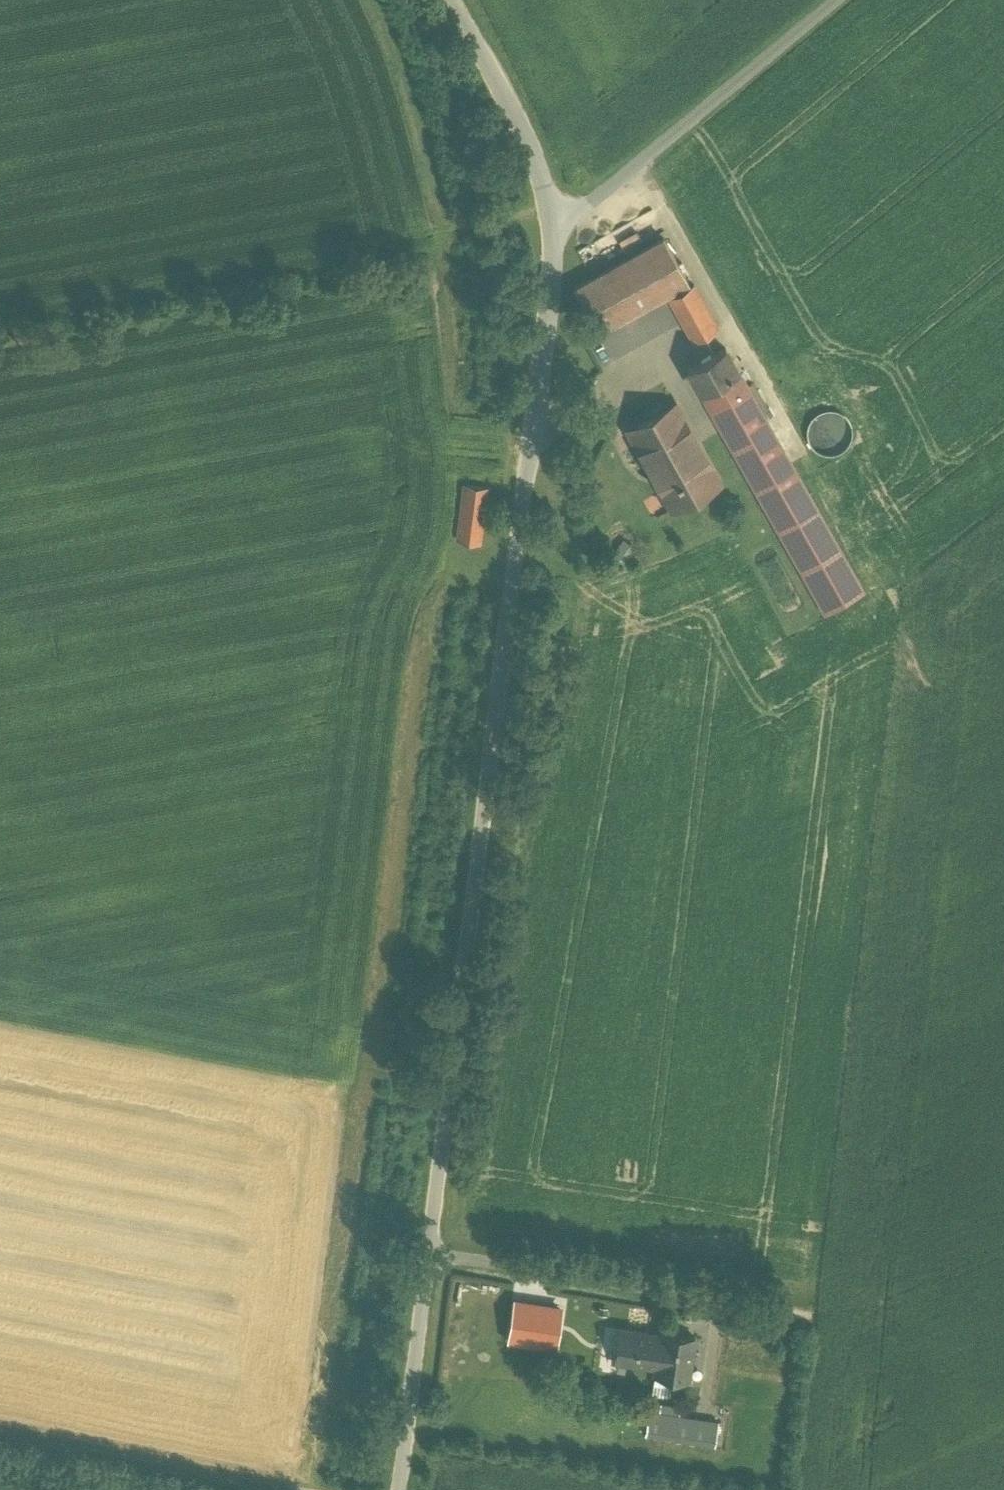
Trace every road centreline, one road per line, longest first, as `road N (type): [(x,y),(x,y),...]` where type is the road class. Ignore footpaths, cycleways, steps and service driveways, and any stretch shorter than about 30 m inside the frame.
road 1 (unclassified): [(404,1489),(555,231)]
road 2 (unclassified): [(555,231),(841,0)]
road 3 (track): [(253,1489),(0,1440)]
road 4 (unclassified): [(555,231),(534,155),(456,0)]

